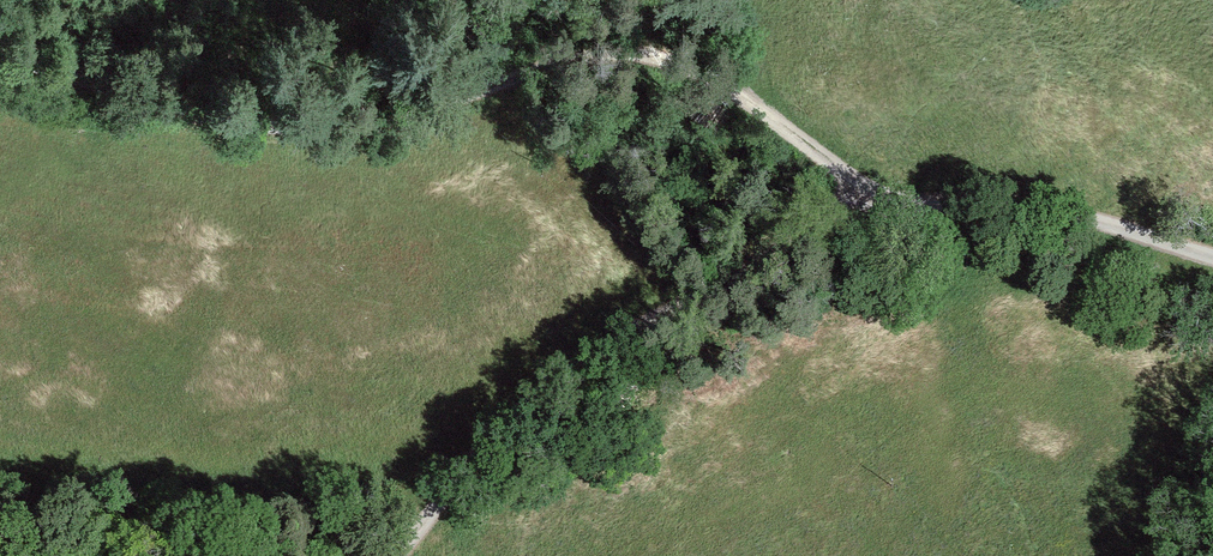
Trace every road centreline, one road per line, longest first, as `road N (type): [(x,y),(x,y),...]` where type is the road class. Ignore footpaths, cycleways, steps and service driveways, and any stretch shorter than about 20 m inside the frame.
road 1 (track): [(0,59),(230,115),(322,120),(400,111),(578,55),(648,53),(721,84),(889,212)]
road 2 (track): [(397,555),(495,444),(577,371),(675,307),(864,219),(913,209),(1053,212),(1212,256)]

